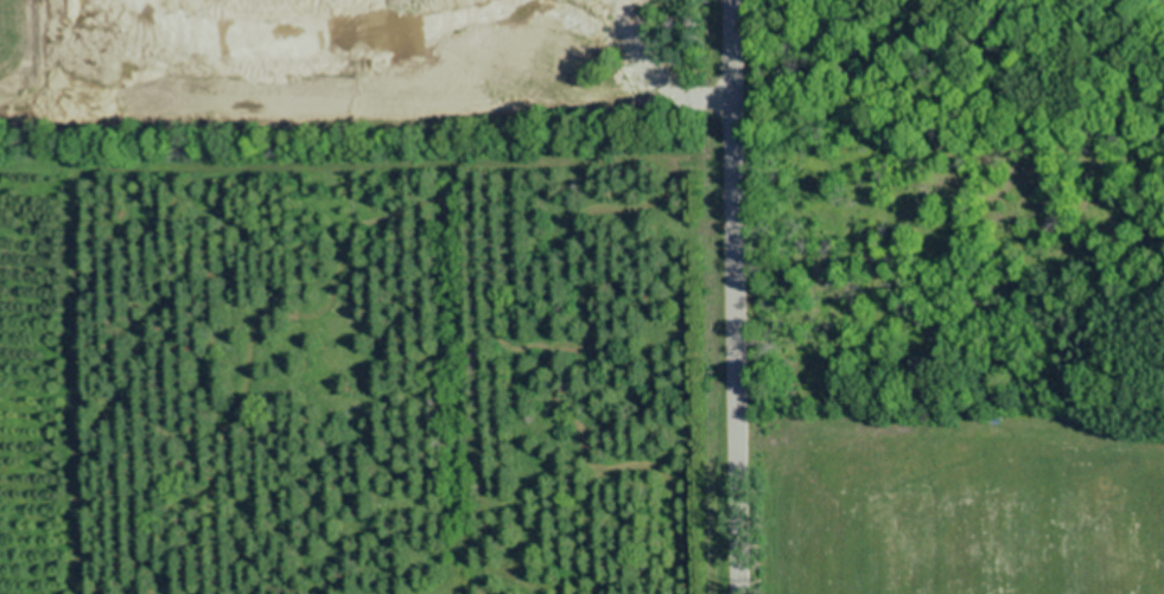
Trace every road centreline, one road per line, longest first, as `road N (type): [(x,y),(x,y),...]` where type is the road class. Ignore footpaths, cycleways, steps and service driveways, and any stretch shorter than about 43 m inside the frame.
road 1 (residential): [(743,593),(737,0)]

